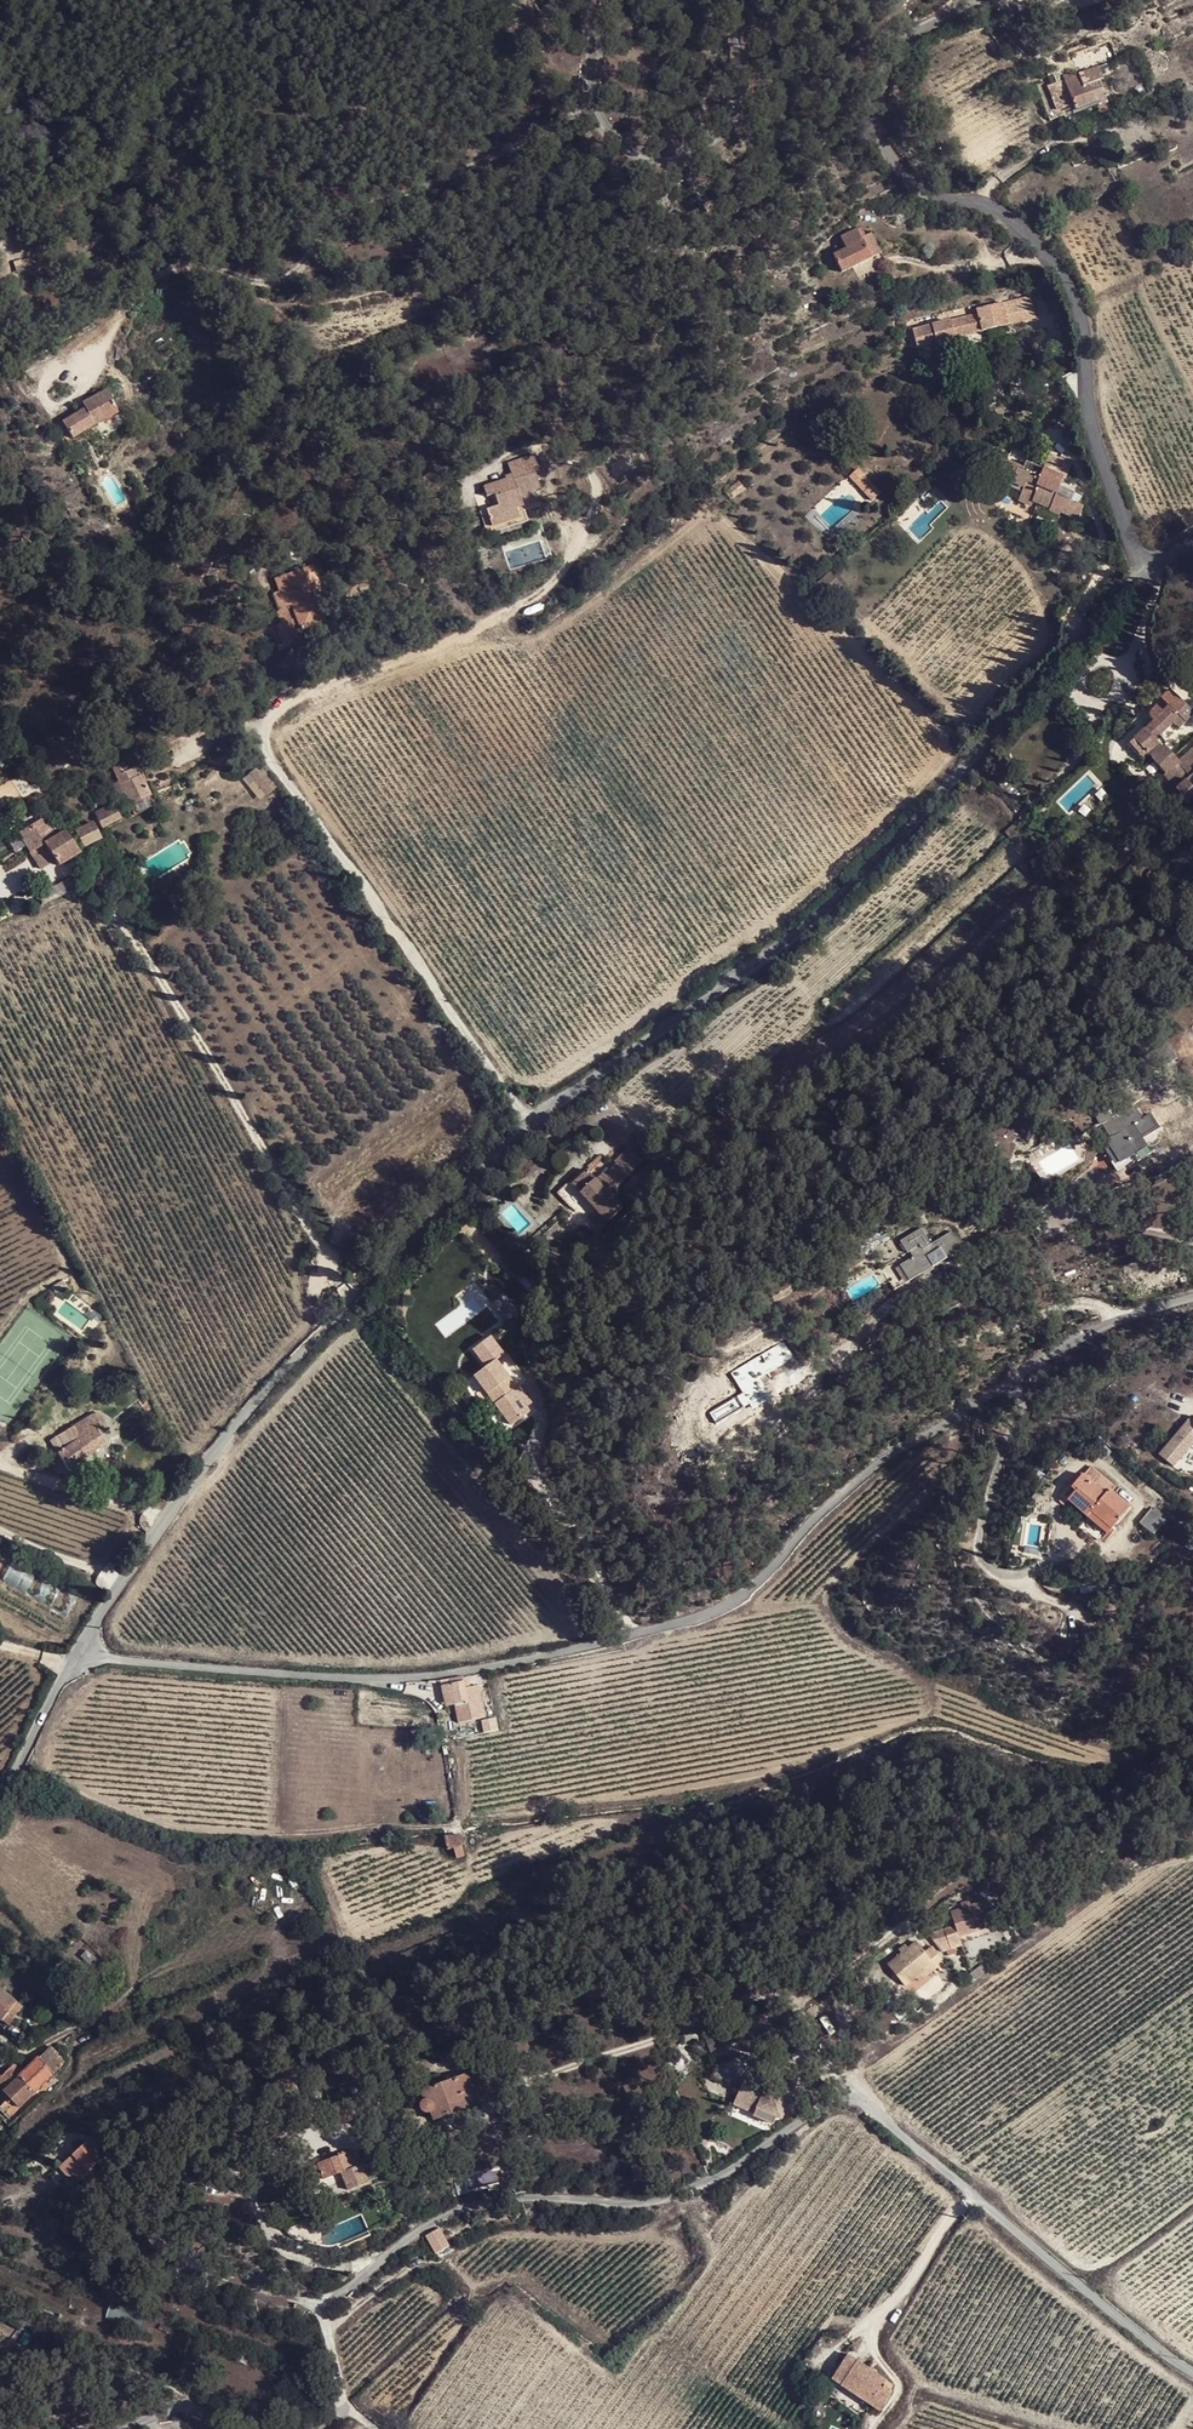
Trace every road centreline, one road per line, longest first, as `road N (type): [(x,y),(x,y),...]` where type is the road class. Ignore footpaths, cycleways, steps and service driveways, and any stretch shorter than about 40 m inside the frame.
road 1 (unclassified): [(1143,568),(850,889),(533,1124),(407,1261),(258,1398),(79,1649)]
road 2 (unclassified): [(79,1649),(111,1659),(379,1678),(517,1661),(688,1619),(754,1587),(882,1460),(1081,1335),(1192,1296)]
road 3 (unclassified): [(1143,568),(1089,417),(1082,322),(1066,278),(1003,212),(920,190),(881,134),(893,50),(961,0)]
road 4 (track): [(1192,1835),(1017,1846),(980,1863),(801,2006),(799,2016),(851,2099)]
road 5 (track): [(75,873),(156,974),(356,1307)]
road 6 (unclassified): [(727,0),(740,67),(730,118),(692,150),(661,159),(618,143),(596,111),(589,0)]
road 7 (track): [(512,2088),(758,2001),(805,2002)]
road 8 (unclassified): [(0,1794),(79,1649)]

